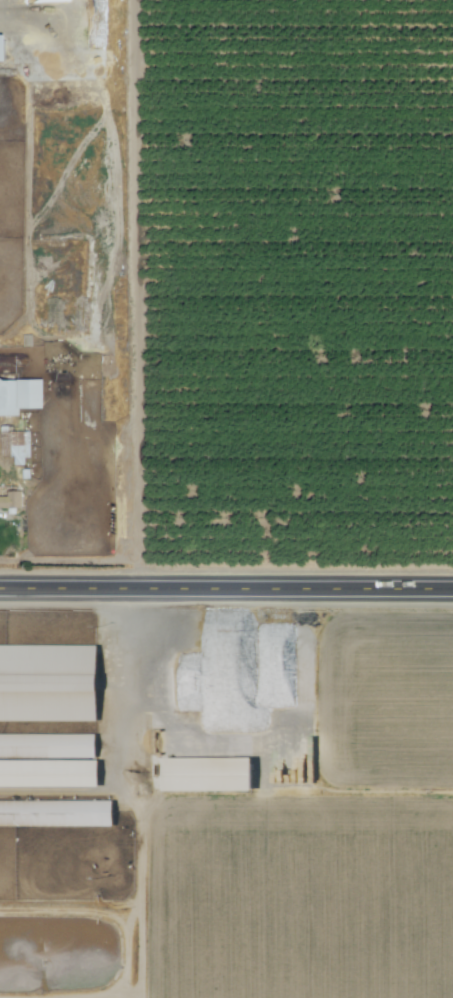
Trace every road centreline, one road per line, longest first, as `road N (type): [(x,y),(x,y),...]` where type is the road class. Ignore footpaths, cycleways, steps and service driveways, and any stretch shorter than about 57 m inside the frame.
road 1 (primary): [(452,586),(0,587)]

